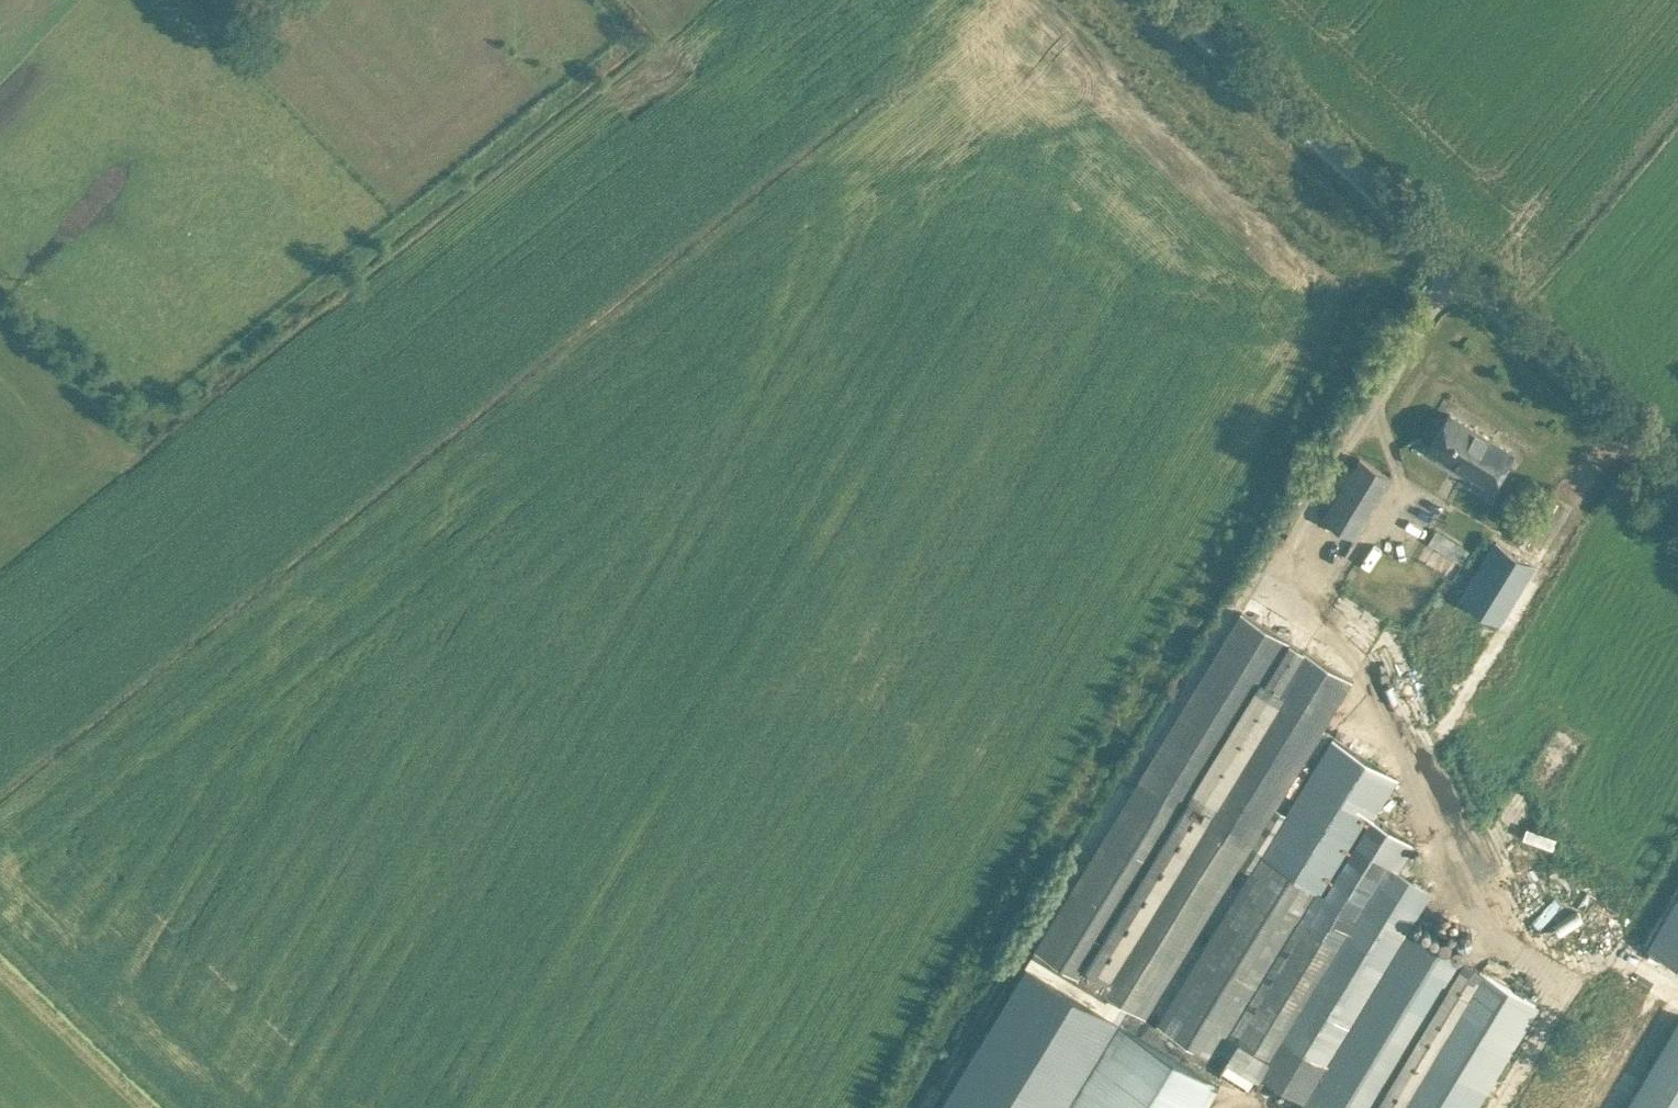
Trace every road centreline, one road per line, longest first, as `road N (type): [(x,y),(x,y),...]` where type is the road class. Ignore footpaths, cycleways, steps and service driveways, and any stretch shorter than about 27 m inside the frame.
road 1 (unclassified): [(1677,471),(1167,0)]

